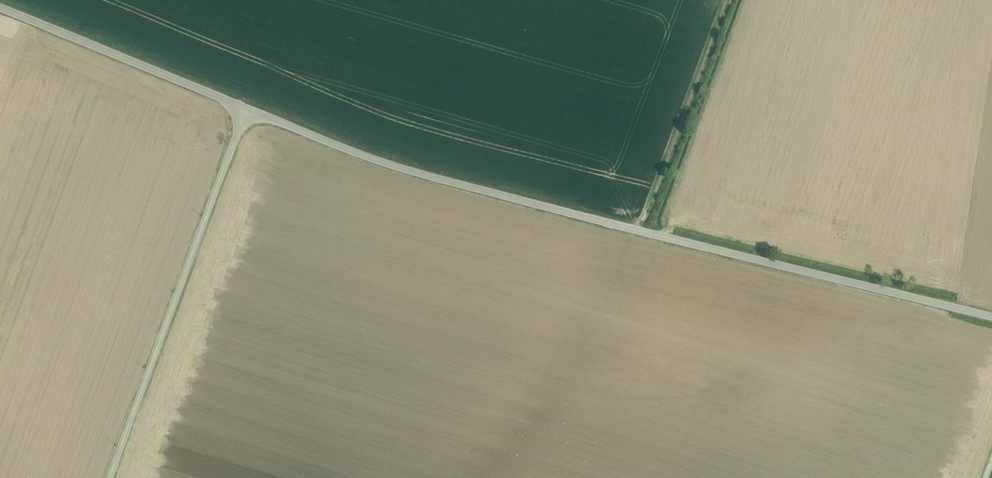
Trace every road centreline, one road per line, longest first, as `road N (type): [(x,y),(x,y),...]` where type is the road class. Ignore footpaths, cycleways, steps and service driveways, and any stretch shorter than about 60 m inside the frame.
road 1 (unclassified): [(991,316),(436,180),(246,109)]
road 2 (unclassified): [(109,477),(246,109)]
road 3 (unclassified): [(246,109),(0,8)]
road 4 (track): [(645,232),(733,0)]

